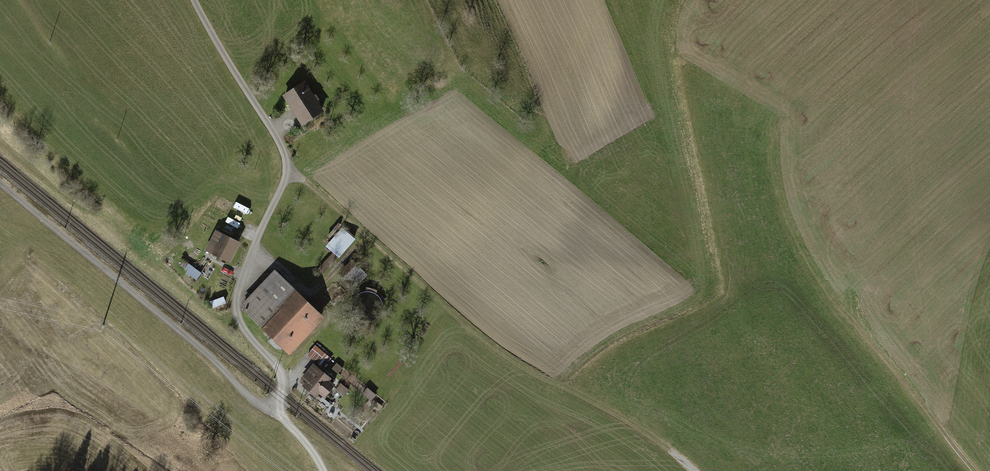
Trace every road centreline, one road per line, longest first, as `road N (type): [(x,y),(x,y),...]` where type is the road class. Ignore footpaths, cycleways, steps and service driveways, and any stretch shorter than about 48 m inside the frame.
road 1 (track): [(287,168),(492,347),(628,423),(692,470)]
road 2 (unclassified): [(194,0),(286,161),(236,301),(243,329),(281,374),(272,408)]
road 3 (track): [(978,470),(856,330),(787,230),(772,152)]

